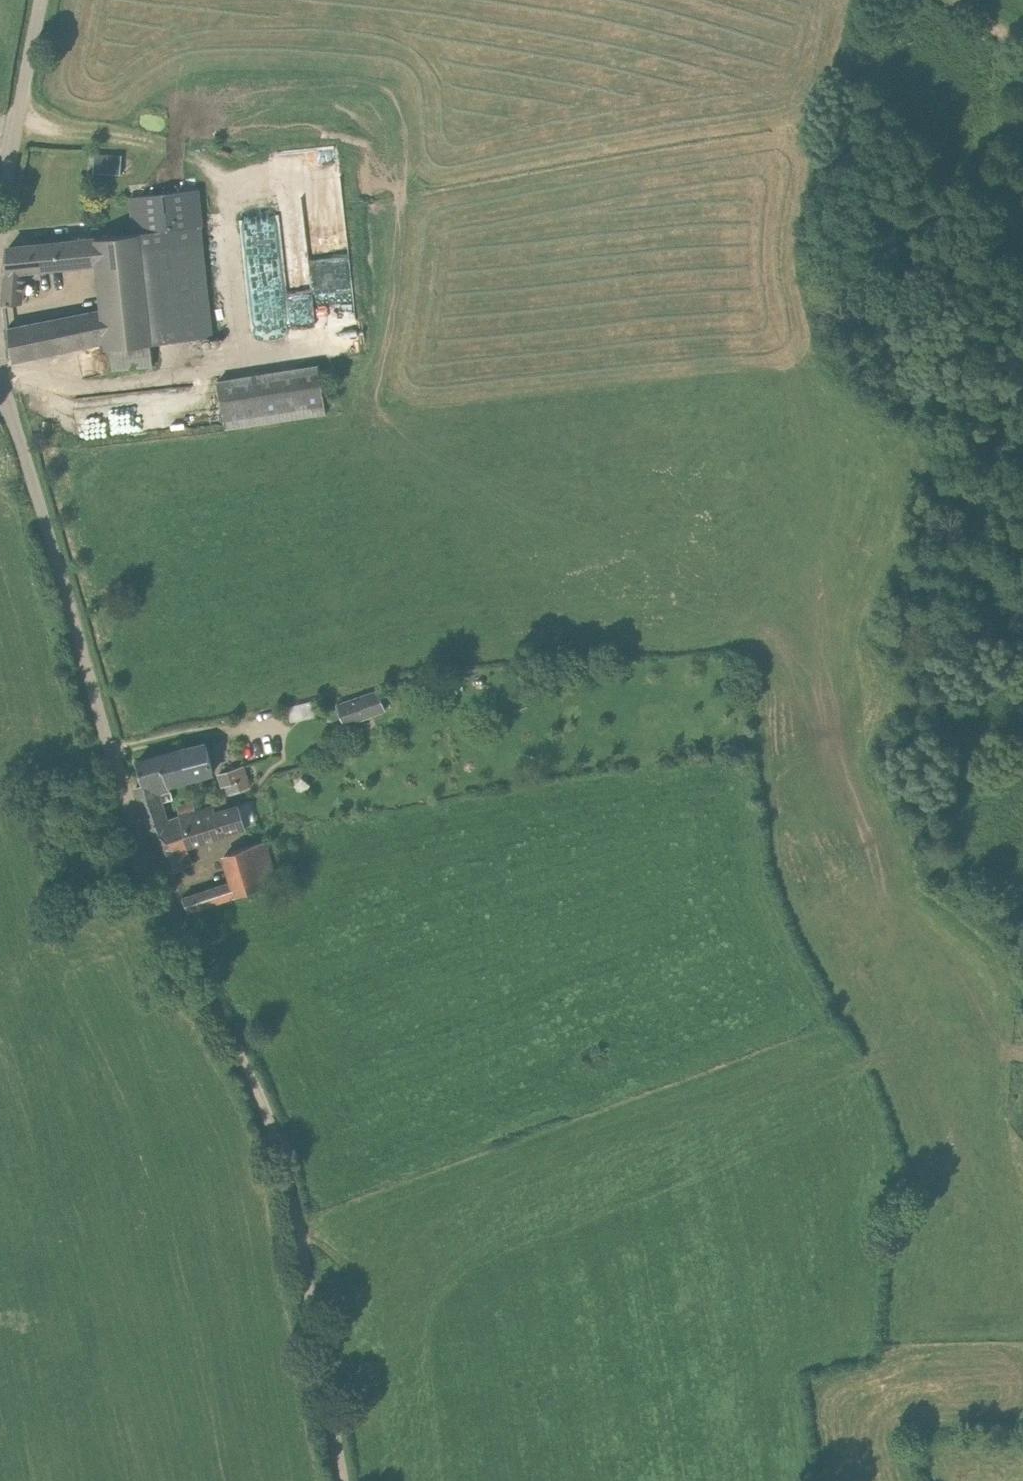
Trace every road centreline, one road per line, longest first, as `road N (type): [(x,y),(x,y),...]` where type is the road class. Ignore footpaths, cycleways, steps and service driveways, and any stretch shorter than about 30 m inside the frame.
road 1 (unclassified): [(342,1480),(280,1151),(126,801),(0,377)]
road 2 (unclassified): [(0,217),(40,0)]

